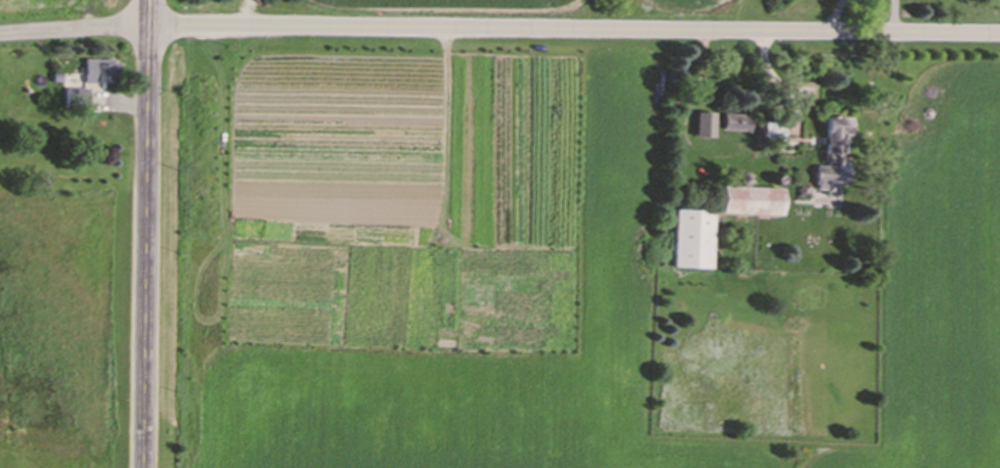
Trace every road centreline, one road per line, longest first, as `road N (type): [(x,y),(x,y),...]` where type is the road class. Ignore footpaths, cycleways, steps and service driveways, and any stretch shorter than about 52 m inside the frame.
road 1 (residential): [(0,35),(149,24),(999,32)]
road 2 (secondary): [(144,467),(149,0)]

